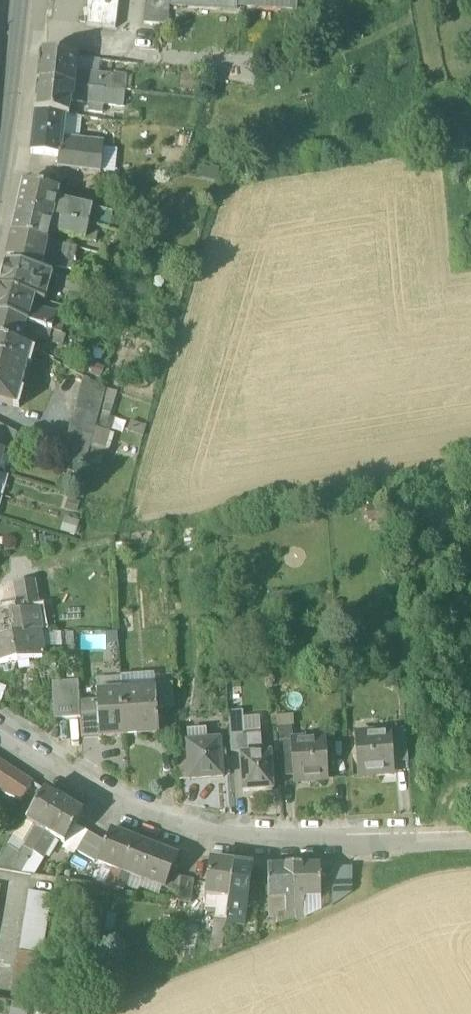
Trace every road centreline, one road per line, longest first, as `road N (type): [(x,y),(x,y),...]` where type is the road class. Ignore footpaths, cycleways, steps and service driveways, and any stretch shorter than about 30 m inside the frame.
road 1 (residential): [(0,743),(129,812),(253,846),(470,838)]
road 2 (secondary): [(0,150),(21,0)]

